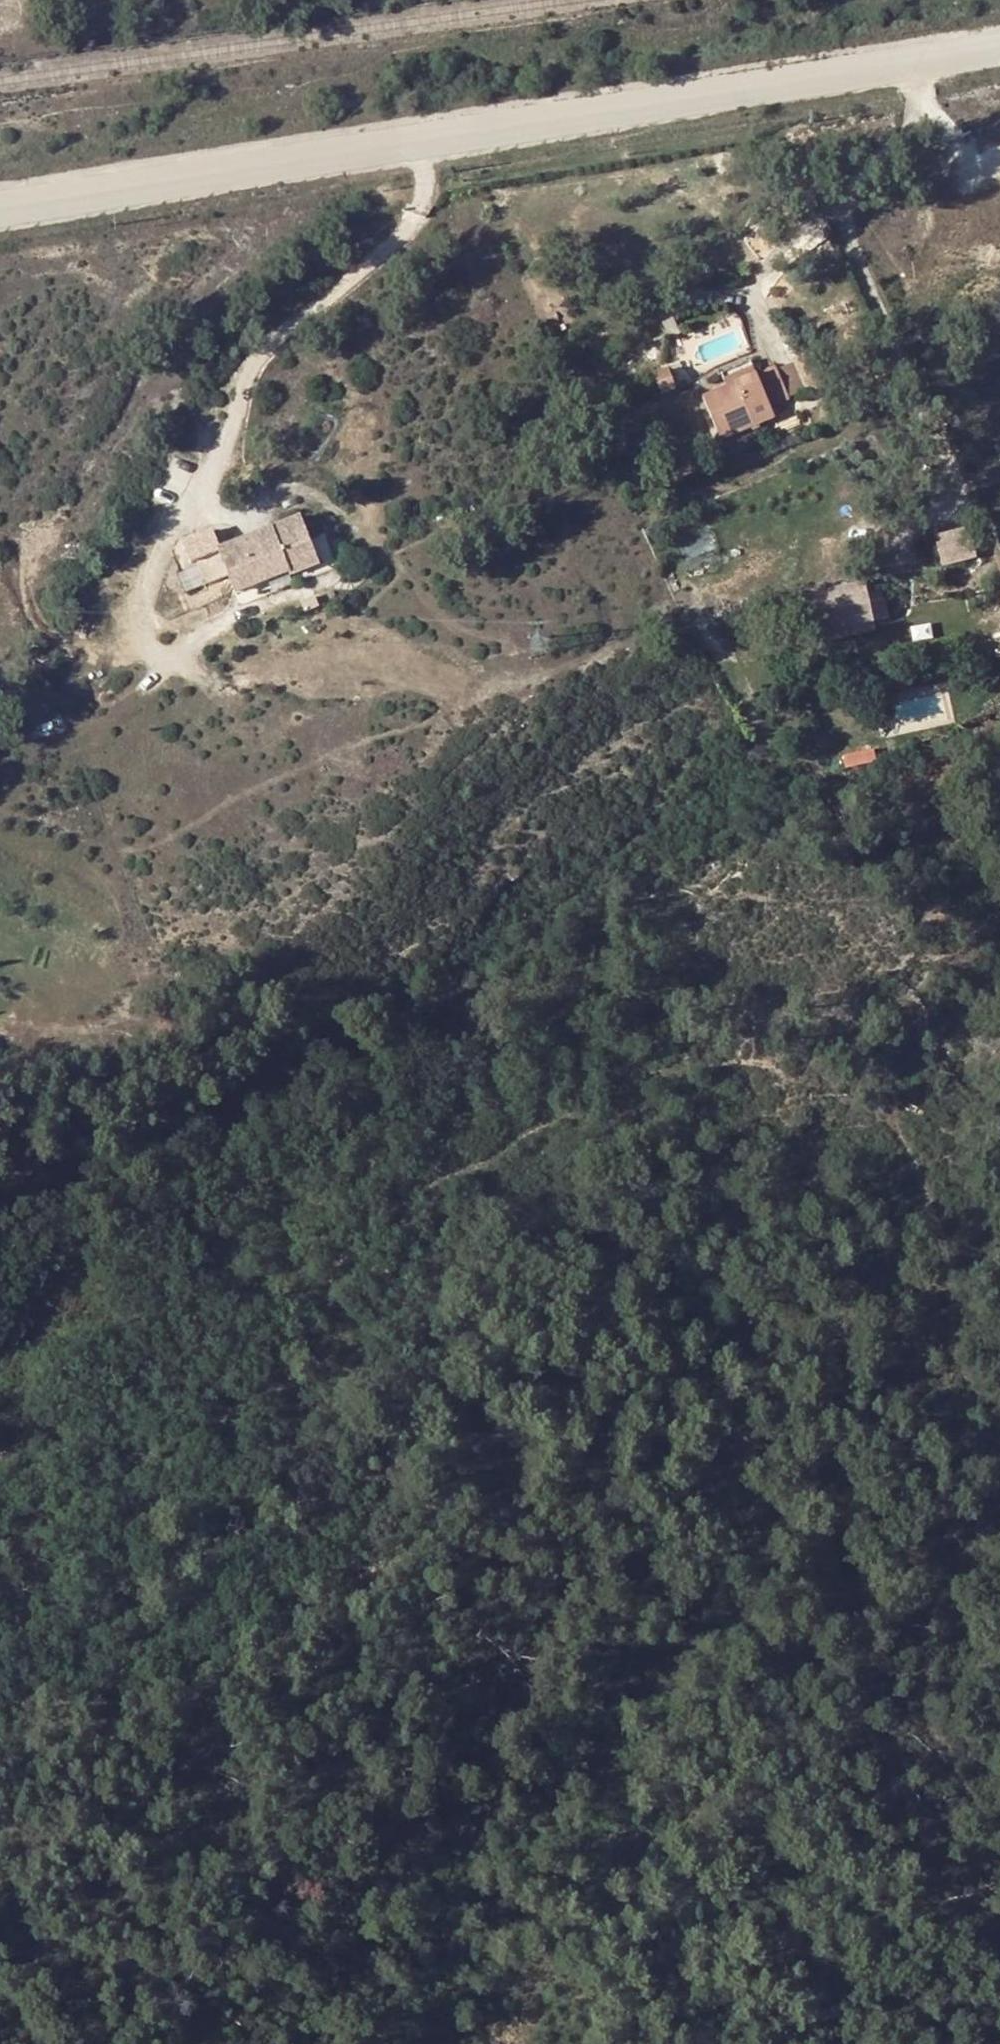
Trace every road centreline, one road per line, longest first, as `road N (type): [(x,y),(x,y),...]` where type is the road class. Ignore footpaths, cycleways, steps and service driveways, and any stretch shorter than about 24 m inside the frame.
road 1 (unclassified): [(0,206),(999,48)]

